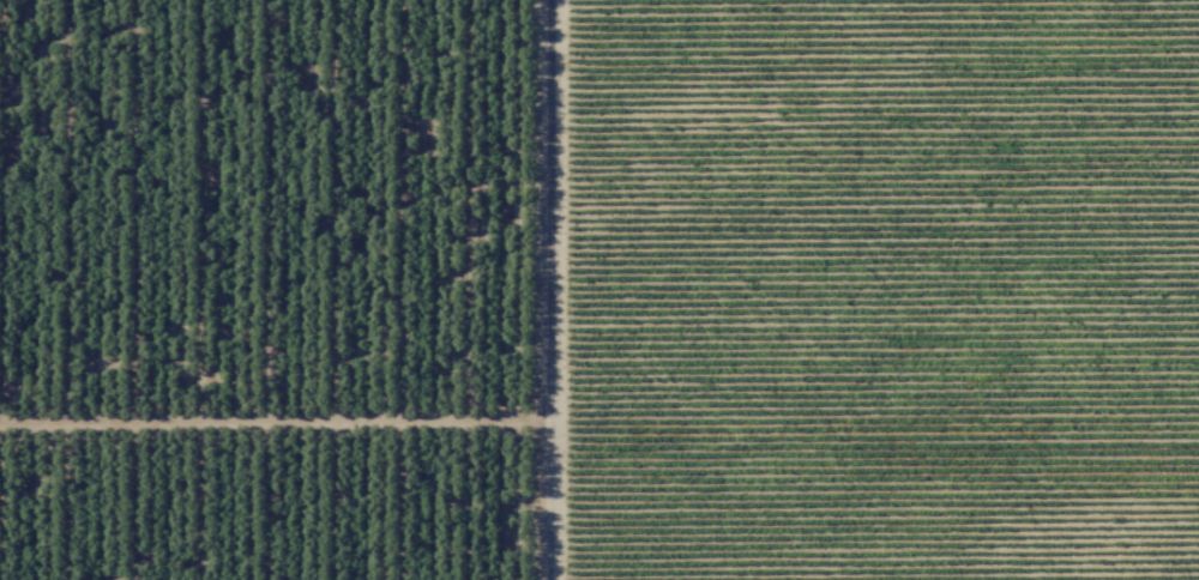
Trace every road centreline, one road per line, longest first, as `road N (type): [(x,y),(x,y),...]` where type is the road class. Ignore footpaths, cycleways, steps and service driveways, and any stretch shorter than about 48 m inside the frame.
road 1 (residential): [(546,579),(550,0)]

